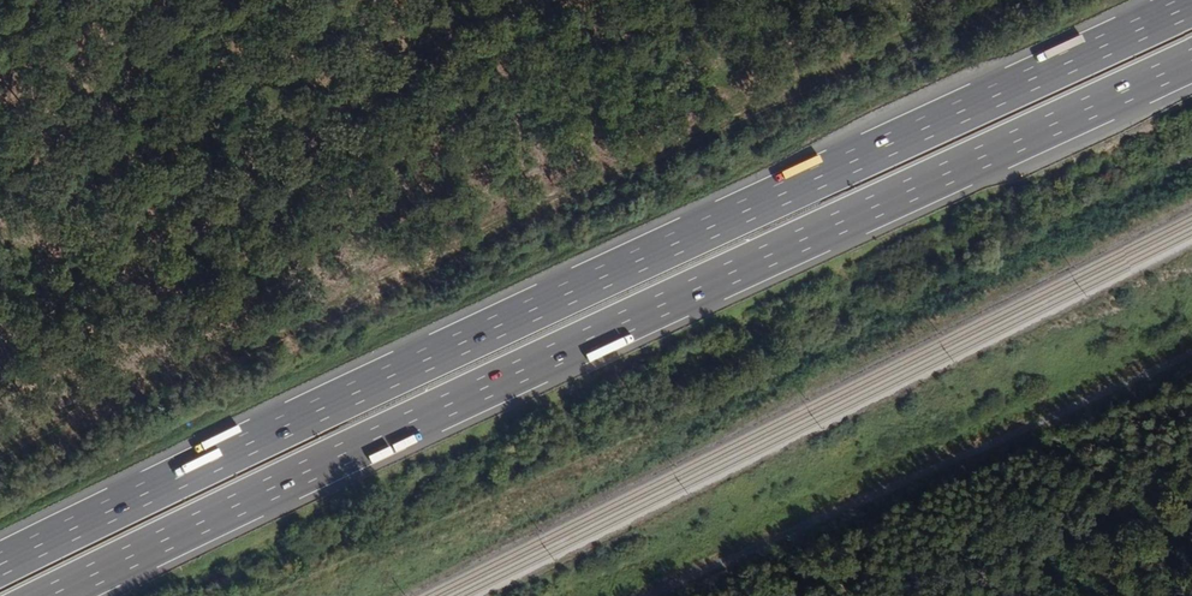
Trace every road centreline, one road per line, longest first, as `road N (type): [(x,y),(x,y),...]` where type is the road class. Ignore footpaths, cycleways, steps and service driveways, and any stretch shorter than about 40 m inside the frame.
road 1 (motorway): [(1191,4),(0,564)]
road 2 (motorway): [(53,595),(1191,61)]
road 3 (track): [(1191,354),(642,595)]

